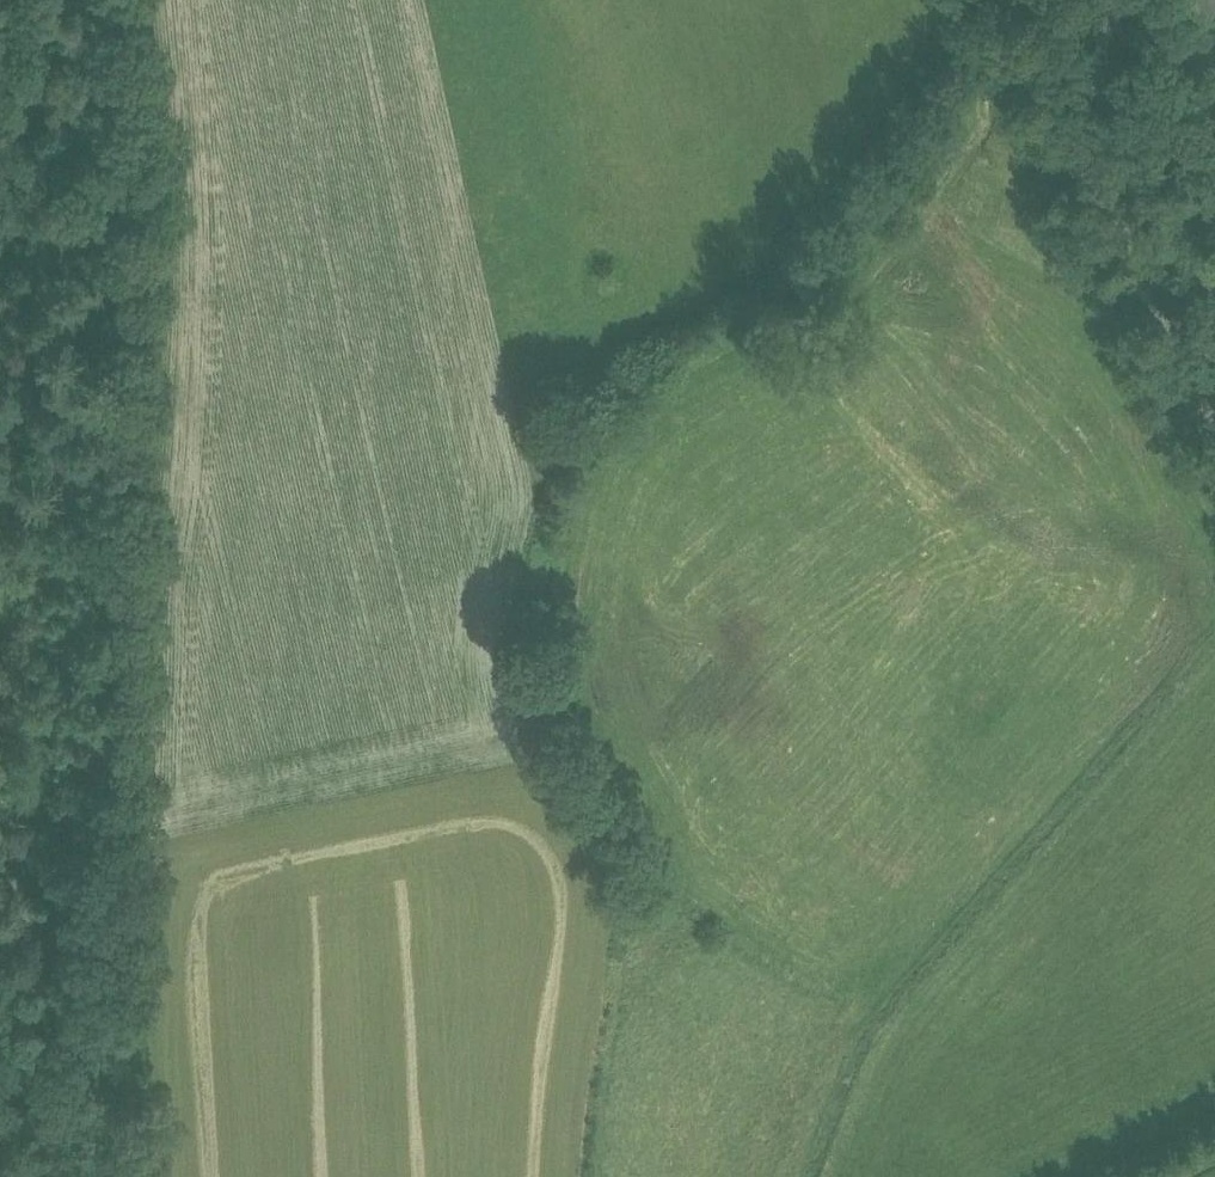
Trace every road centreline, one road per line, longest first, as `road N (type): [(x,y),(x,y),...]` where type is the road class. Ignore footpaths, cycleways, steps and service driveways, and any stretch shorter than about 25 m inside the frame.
road 1 (track): [(71,0),(0,527)]
road 2 (unclassified): [(1214,405),(997,0)]

